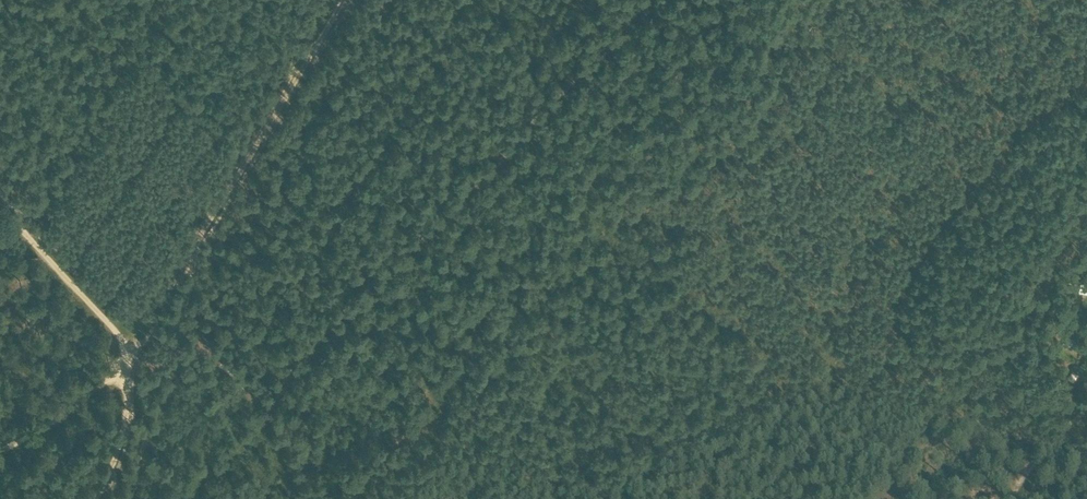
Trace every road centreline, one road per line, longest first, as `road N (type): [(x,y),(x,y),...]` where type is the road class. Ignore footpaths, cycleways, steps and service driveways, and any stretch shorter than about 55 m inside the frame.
road 1 (track): [(648,0),(256,401),(214,356),(180,337)]
road 2 (track): [(131,352),(343,0)]
road 3 (track): [(919,498),(1086,381)]
road 4 (track): [(131,352),(0,208)]
road 5 (track): [(121,498),(175,365),(131,352)]
road 6 (track): [(0,451),(59,421),(123,365)]
road 7 (track): [(89,498),(111,470),(120,437),(123,365)]

